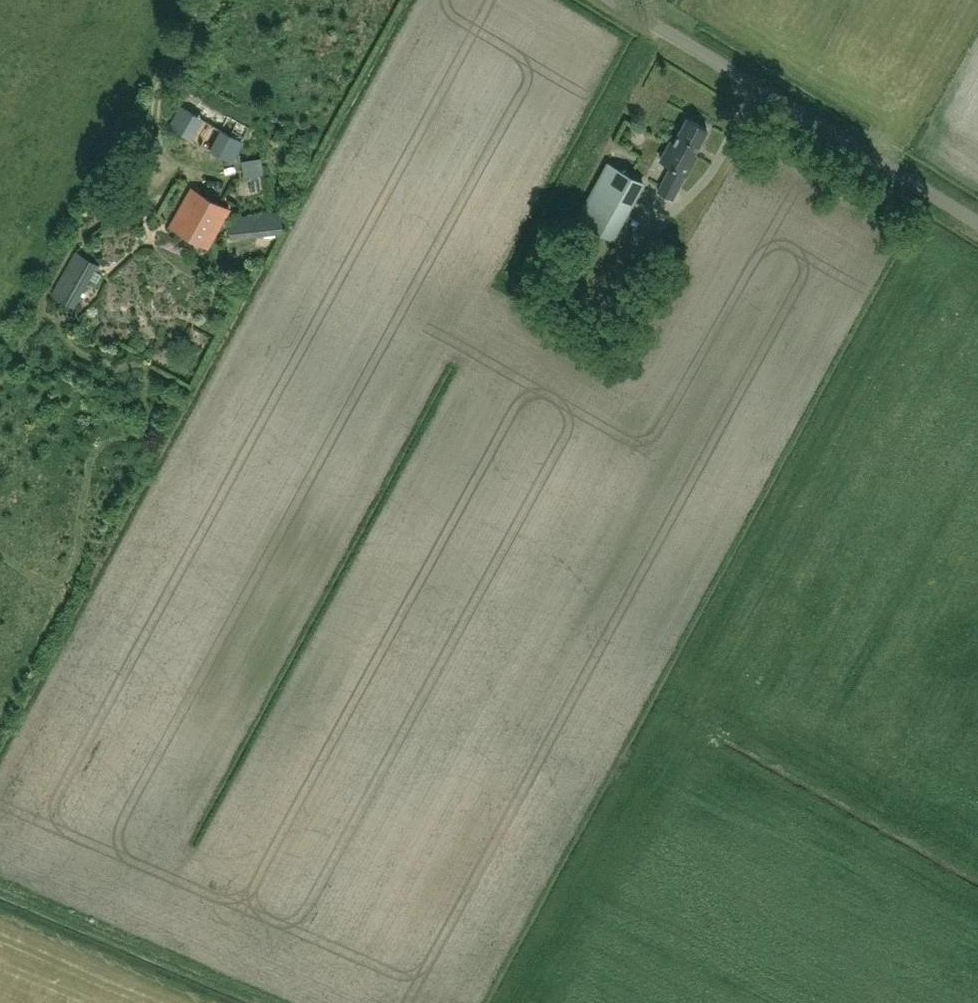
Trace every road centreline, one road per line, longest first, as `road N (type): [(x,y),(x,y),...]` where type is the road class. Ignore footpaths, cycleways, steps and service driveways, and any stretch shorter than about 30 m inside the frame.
road 1 (unclassified): [(977,222),(609,0)]

